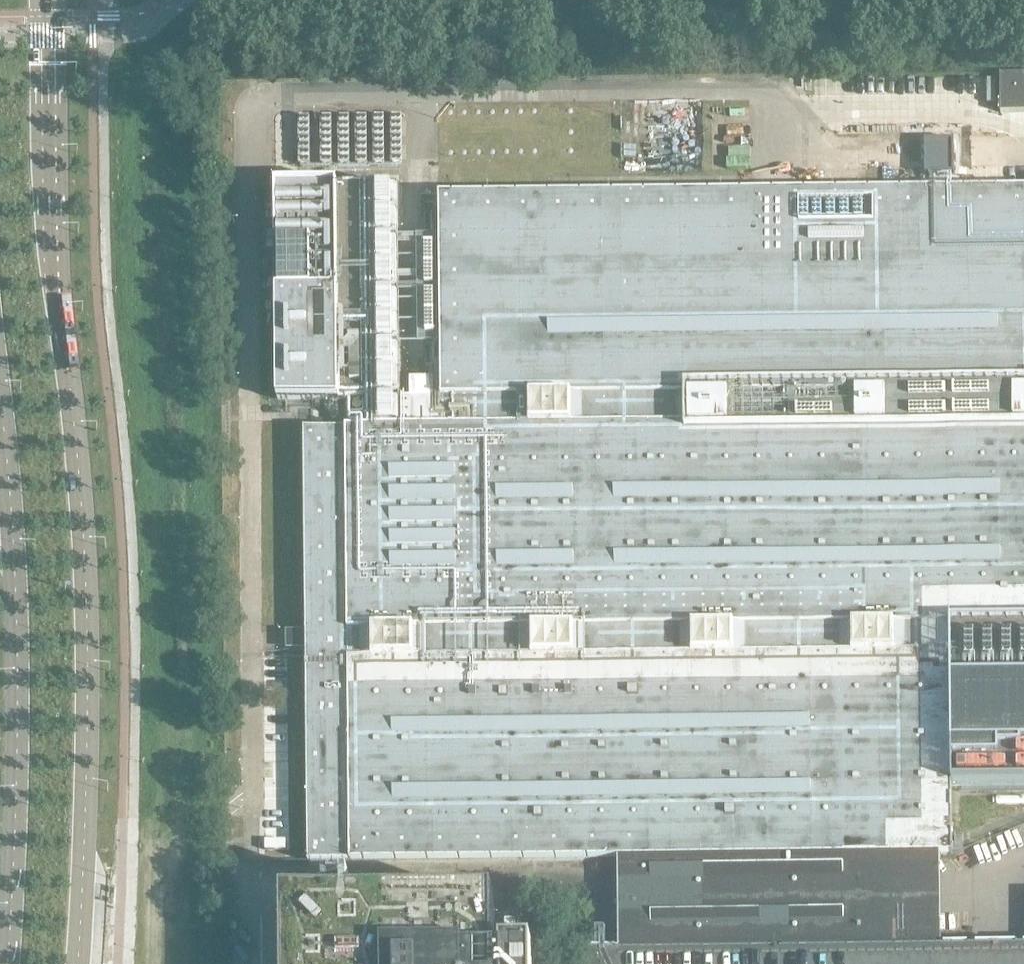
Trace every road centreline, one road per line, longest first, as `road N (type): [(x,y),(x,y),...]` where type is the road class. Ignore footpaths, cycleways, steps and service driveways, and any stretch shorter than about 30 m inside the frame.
road 1 (secondary): [(77,963),(90,671),(84,513),(52,255),(43,0)]
road 2 (secondary): [(0,391),(18,609),(7,963)]

